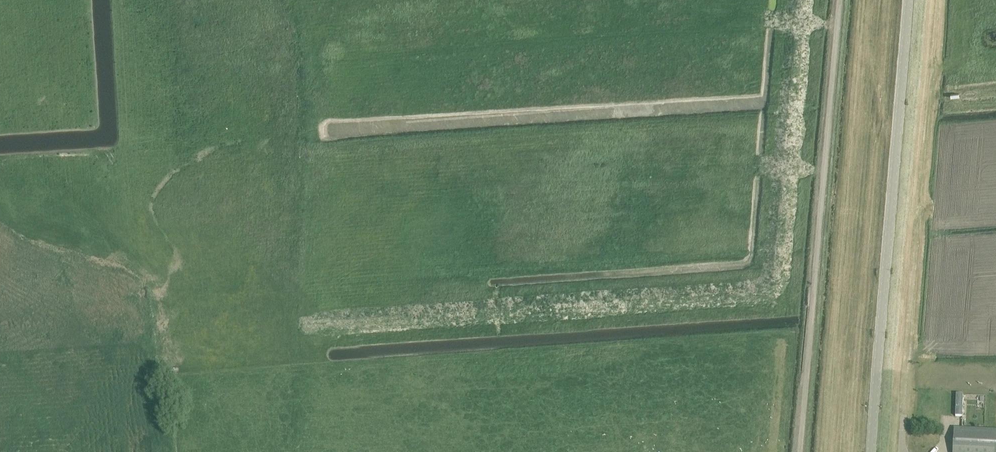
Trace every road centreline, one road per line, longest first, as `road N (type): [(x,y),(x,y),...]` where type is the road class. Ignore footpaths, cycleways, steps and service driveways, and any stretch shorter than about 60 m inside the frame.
road 1 (unclassified): [(799,451),(838,0)]
road 2 (tertiary): [(870,451),(908,0)]

